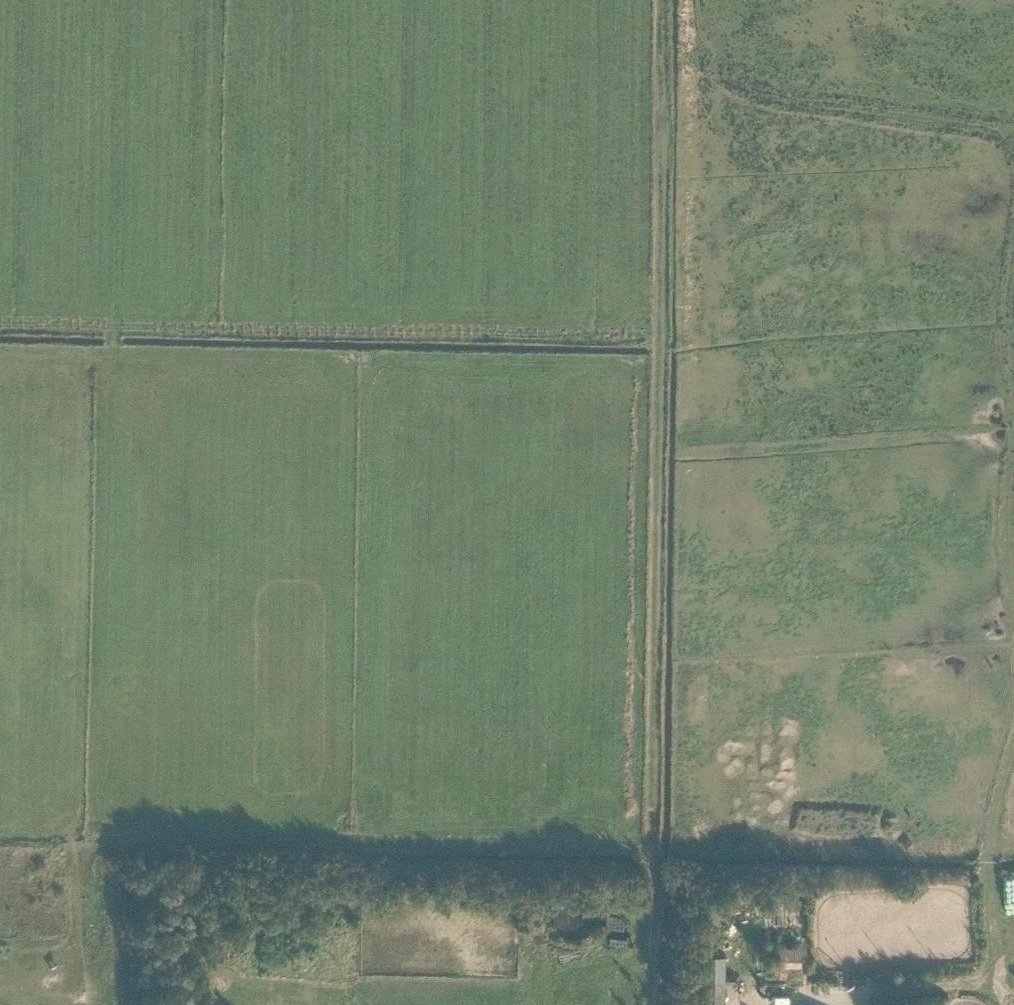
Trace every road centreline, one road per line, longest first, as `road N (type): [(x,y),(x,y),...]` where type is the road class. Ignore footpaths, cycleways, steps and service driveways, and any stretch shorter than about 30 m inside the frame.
road 1 (track): [(657,0),(661,1004)]

